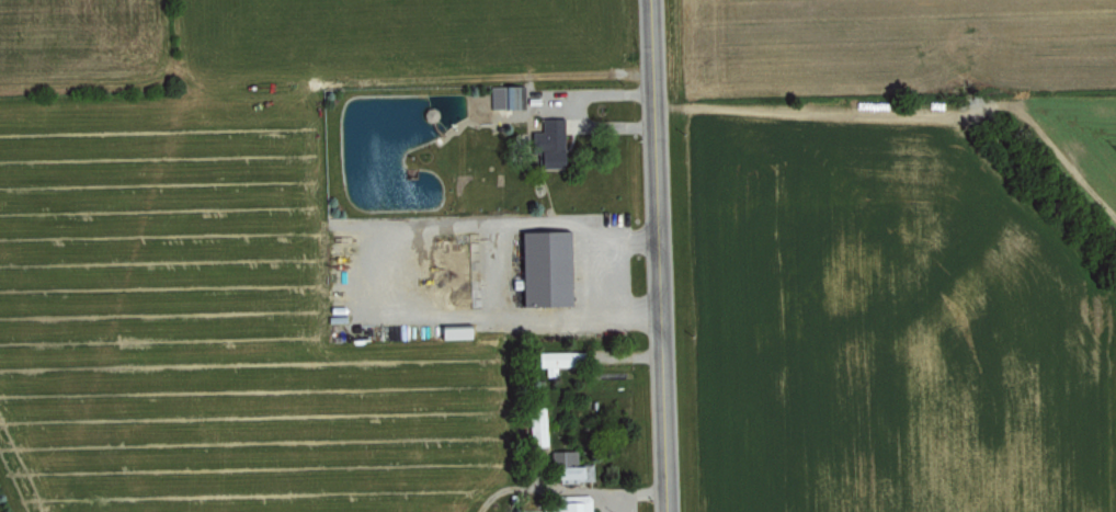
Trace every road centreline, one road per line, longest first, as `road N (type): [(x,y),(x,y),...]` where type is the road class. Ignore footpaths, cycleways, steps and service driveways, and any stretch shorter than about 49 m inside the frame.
road 1 (residential): [(656,0),(670,511)]

